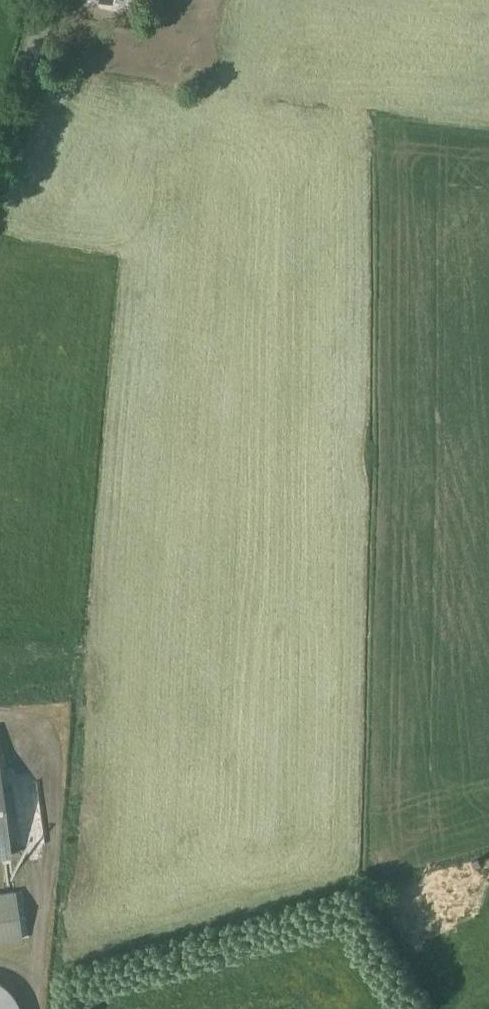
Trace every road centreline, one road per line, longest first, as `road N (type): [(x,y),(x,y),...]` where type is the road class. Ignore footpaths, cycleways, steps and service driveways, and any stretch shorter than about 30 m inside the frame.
road 1 (unclassified): [(46,0),(0,148)]

